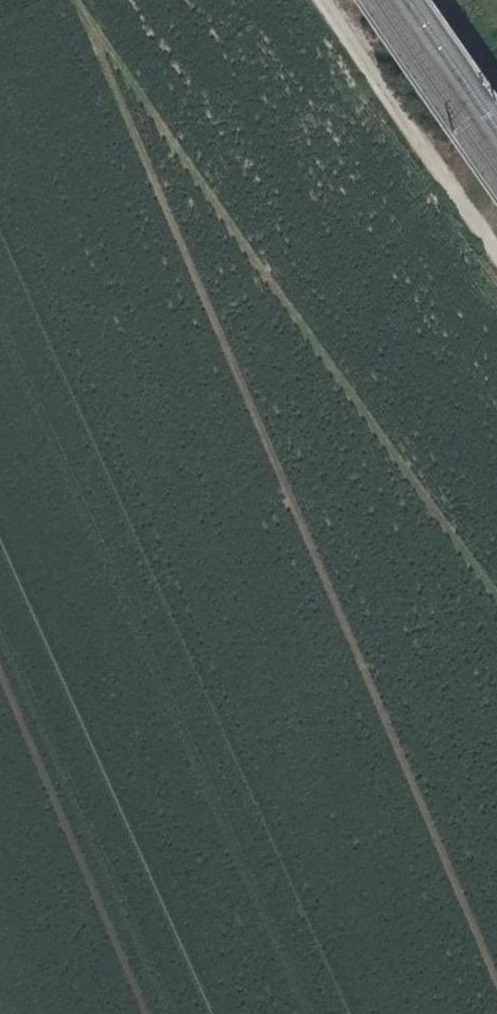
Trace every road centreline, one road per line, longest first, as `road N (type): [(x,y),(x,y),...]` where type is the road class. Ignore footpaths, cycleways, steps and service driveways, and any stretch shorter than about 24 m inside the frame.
road 1 (unclassified): [(324,0),(496,259)]

